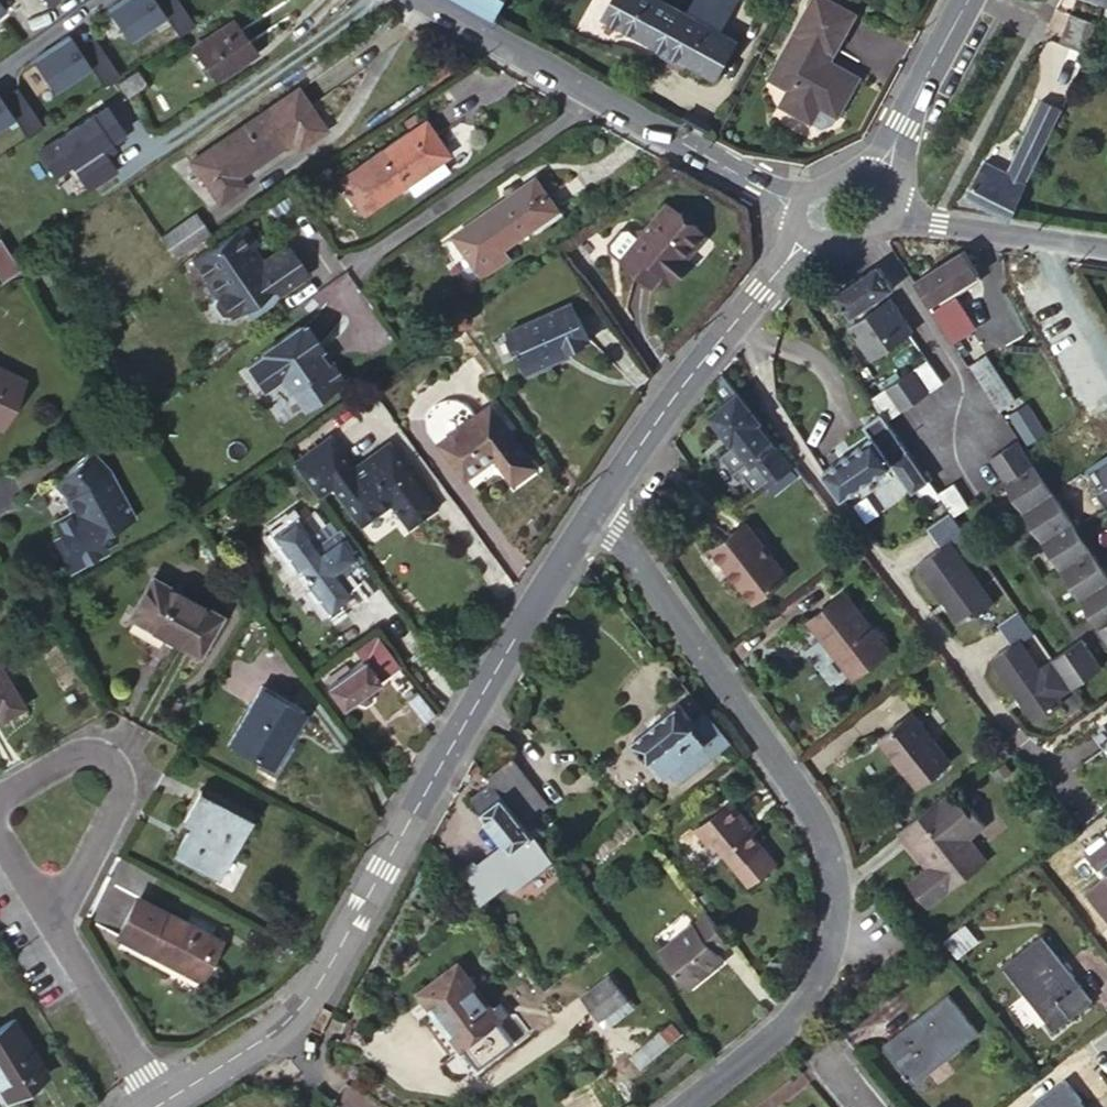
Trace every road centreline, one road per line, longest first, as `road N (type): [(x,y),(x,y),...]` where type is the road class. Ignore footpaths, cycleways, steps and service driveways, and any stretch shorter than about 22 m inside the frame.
road 1 (residential): [(158,1106),(275,1030),(316,991),(490,679),(596,509)]
road 2 (residential): [(596,509),(813,815),(827,867),(828,927),(788,1020),(681,1106)]
road 3 (residential): [(800,206),(419,0)]
road 4 (residential): [(596,509),(669,403),(810,236)]
road 5 (residential): [(156,1106),(45,916)]
road 6 (residential): [(1106,244),(892,211)]
road 7 (residential): [(968,0),(880,173)]
road 8 (residential): [(113,787),(45,916)]
road 9 (residential): [(0,788),(78,748),(104,760),(113,787)]

